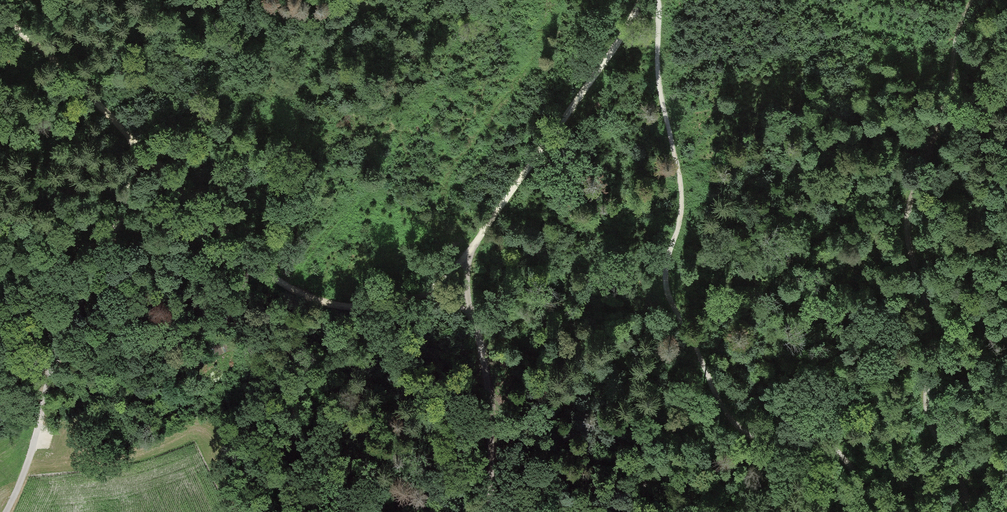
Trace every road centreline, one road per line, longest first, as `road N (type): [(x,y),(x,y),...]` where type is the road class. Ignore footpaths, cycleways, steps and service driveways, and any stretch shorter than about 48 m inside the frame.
road 1 (track): [(655,0),(658,70),(681,173),(668,293),(725,409),(750,435),(813,440),(841,452),(879,511)]
road 2 (track): [(0,16),(67,69),(249,261),(298,294),(356,310),(395,304),(426,290),(467,252)]
road 3 (track): [(967,511),(926,404),(929,317),(907,249),(907,214),(962,24),(977,0)]
road 4 (track): [(467,252),(583,94),(639,0)]
road 5 (track): [(492,511),(467,252)]
road 6 (track): [(60,334),(143,156)]
road 7 (track): [(5,511),(60,334)]

